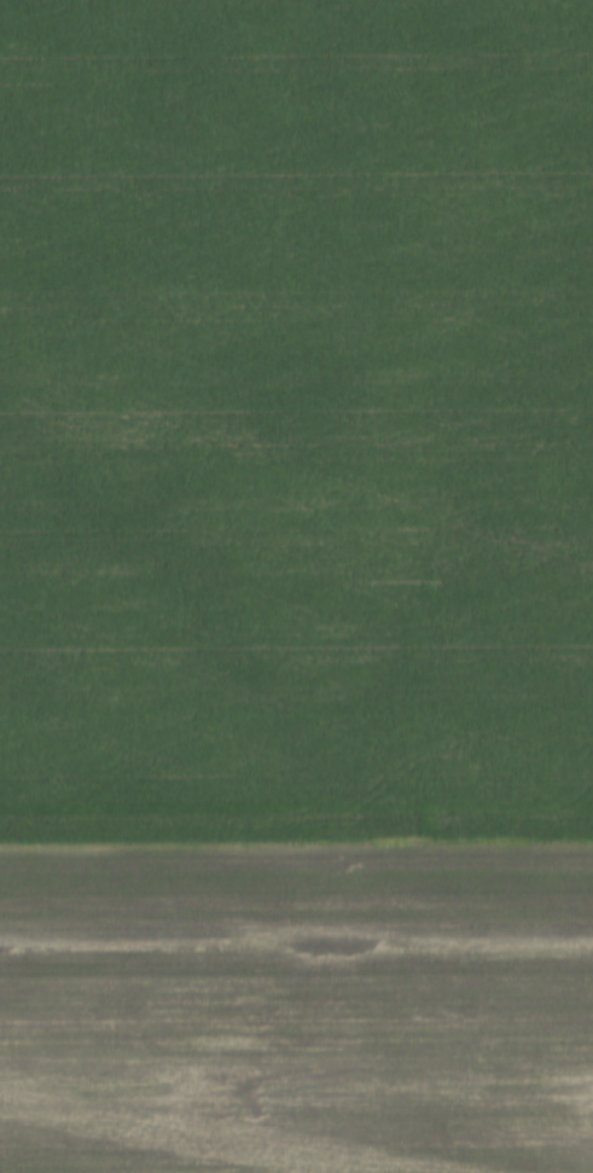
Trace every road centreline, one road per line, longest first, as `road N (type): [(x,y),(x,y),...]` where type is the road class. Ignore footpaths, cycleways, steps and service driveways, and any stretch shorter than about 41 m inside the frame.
road 1 (track): [(592,845),(0,846)]

